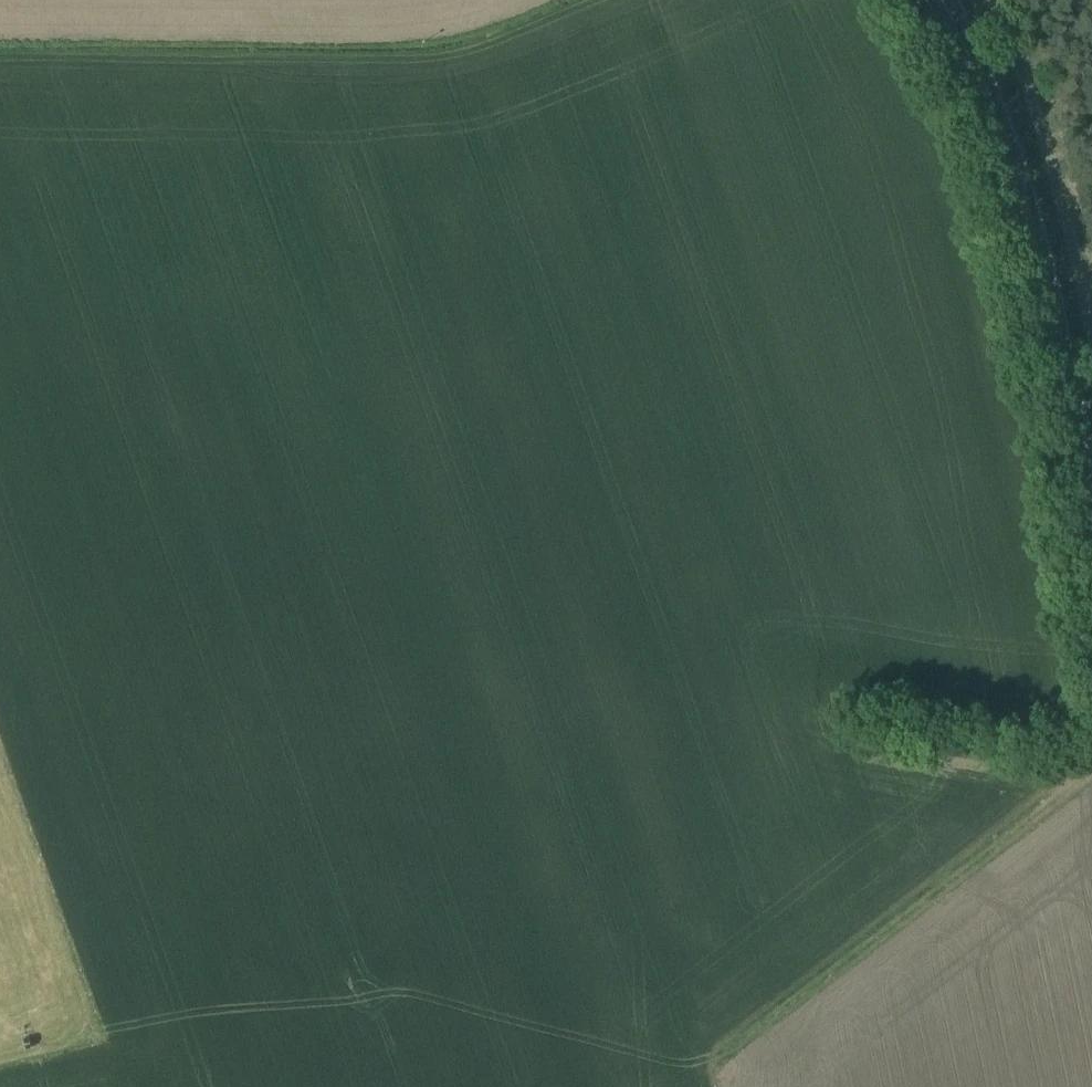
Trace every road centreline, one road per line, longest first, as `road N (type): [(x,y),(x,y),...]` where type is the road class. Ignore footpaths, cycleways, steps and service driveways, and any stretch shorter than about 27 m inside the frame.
road 1 (primary): [(1091,510),(1034,245),(993,113),(942,0)]
road 2 (track): [(728,1066),(1091,774)]

